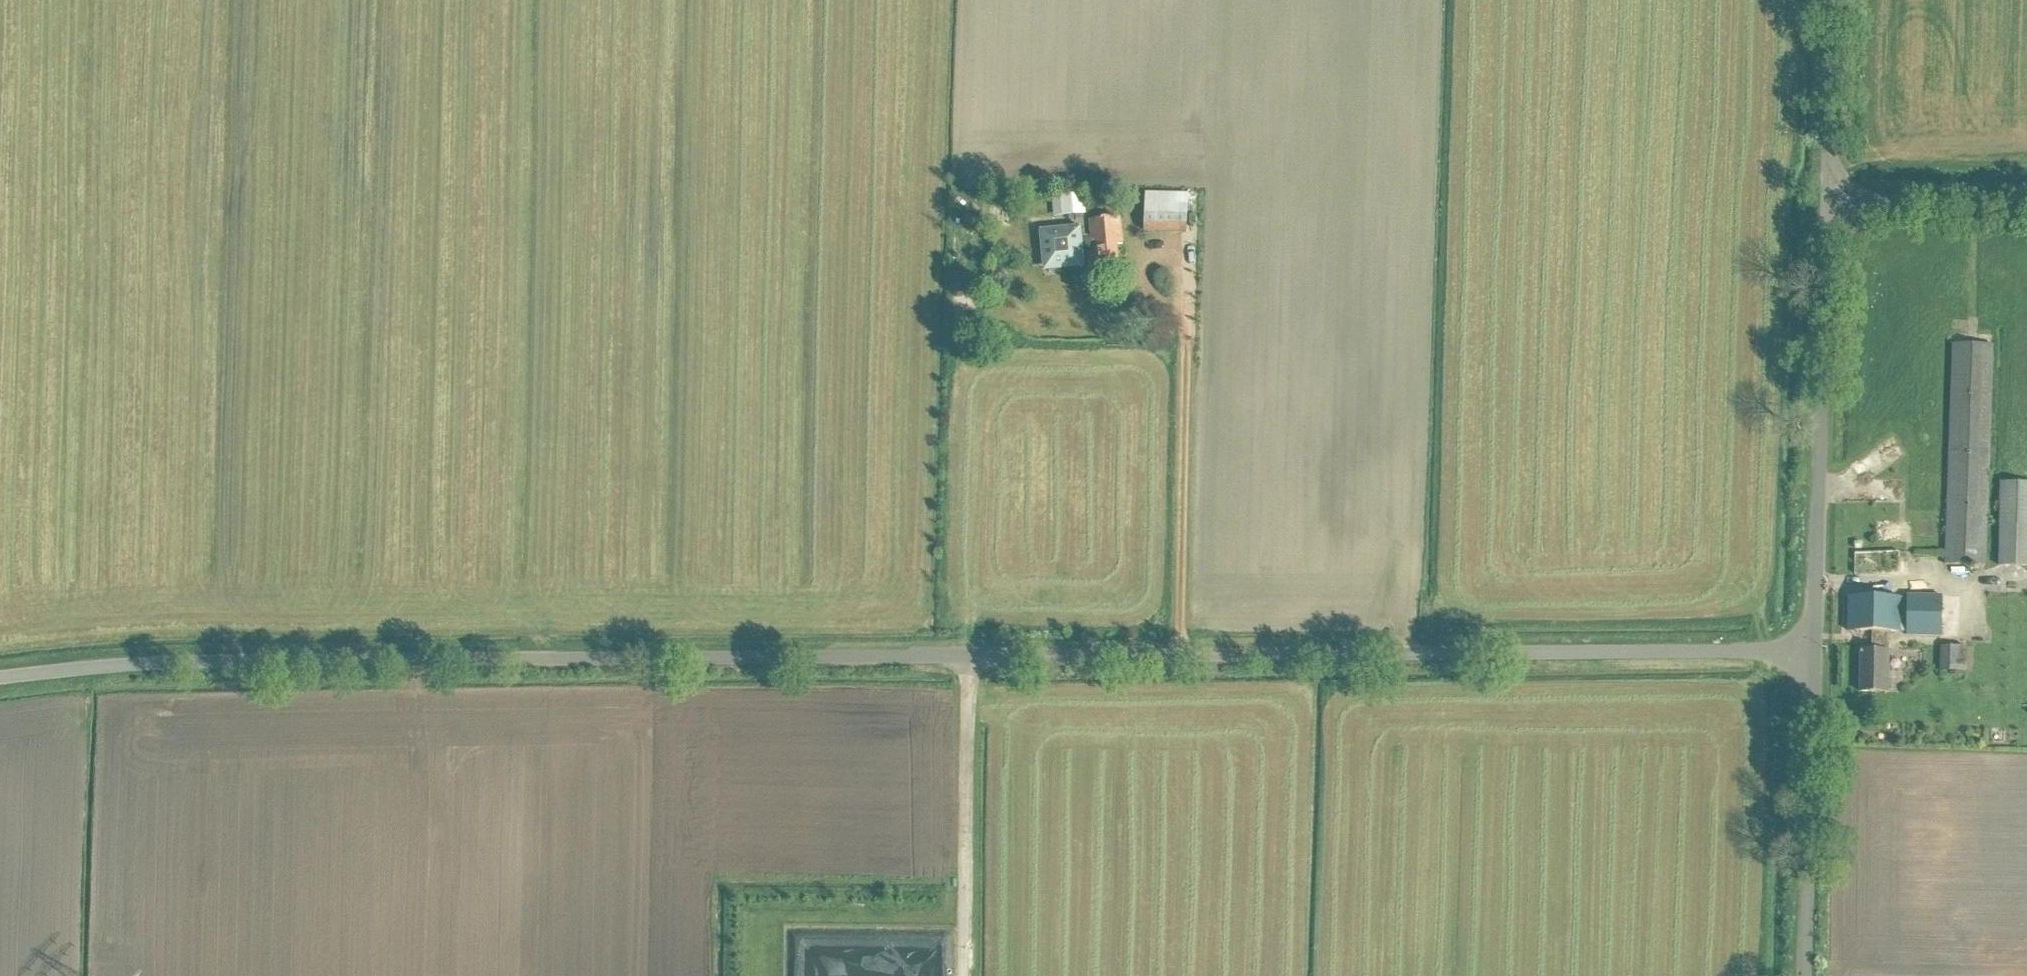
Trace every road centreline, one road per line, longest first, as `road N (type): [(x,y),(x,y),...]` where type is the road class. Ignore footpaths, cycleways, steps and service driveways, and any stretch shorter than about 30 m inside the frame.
road 1 (unclassified): [(0,679),(132,665),(354,660),(1803,648)]
road 2 (unclassified): [(1803,648),(1829,202)]
road 3 (unclassified): [(1793,975),(1803,648)]
road 4 (unclassified): [(1829,202),(1835,0)]
road 5 (unclassified): [(2026,208),(1829,202)]

